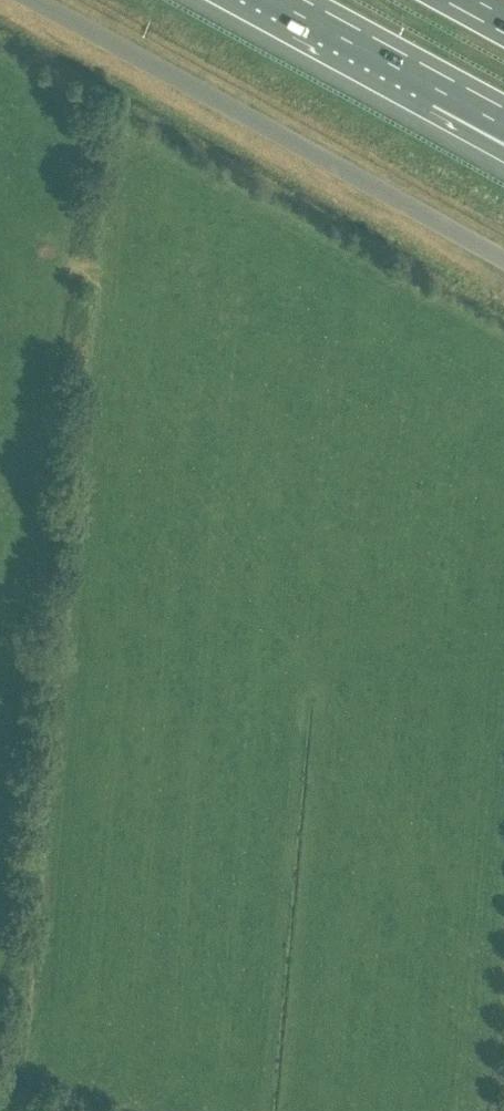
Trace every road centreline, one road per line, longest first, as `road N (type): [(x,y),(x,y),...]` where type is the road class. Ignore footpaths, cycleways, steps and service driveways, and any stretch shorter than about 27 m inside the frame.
road 1 (unclassified): [(503,262),(24,0)]
road 2 (motorway): [(289,0),(441,81)]

